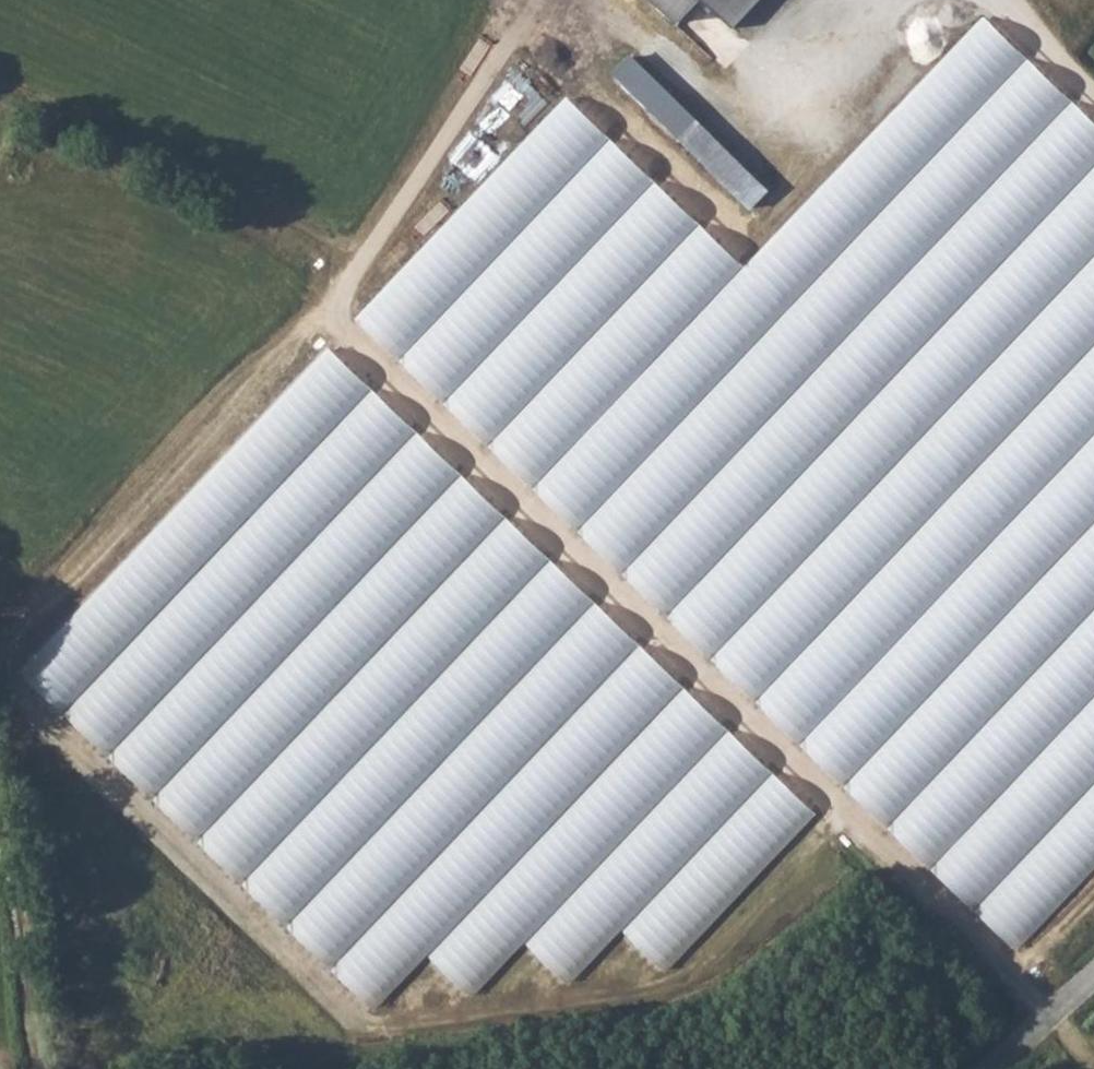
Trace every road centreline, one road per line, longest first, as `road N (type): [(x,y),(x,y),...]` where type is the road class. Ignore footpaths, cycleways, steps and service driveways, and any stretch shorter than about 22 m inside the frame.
road 1 (track): [(43,1068),(10,841),(0,815)]
road 2 (track): [(1093,100),(983,0)]
road 3 (unclassified): [(995,1068),(1093,982)]

